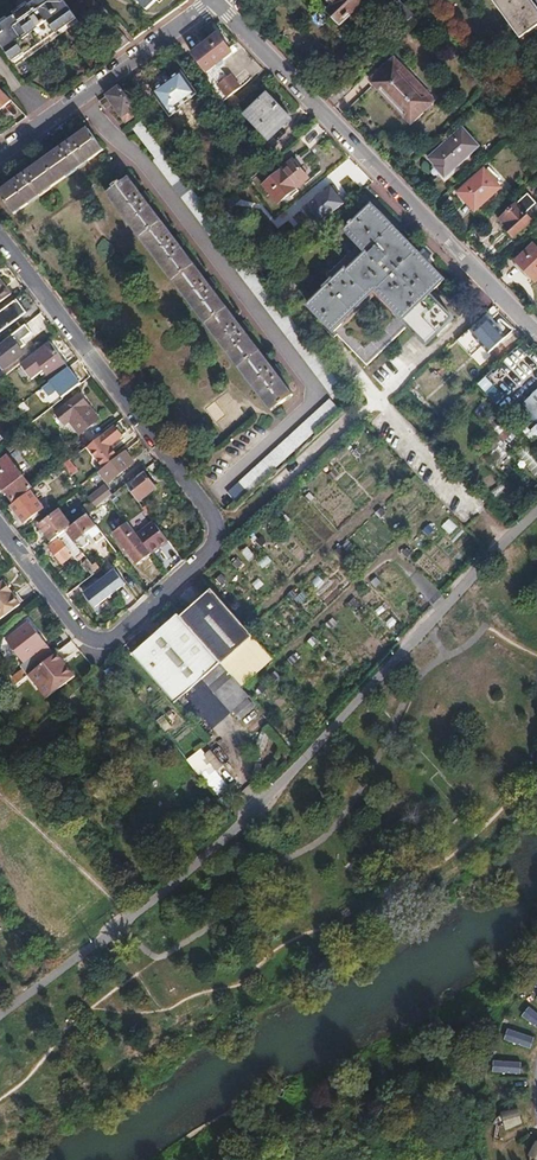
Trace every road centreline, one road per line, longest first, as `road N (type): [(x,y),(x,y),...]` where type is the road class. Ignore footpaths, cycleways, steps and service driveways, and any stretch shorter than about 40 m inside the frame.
road 1 (residential): [(0,236),(211,509),(214,528),(210,553),(112,640),(87,636),(0,523)]
road 2 (unclassified): [(536,506),(483,557),(284,785),(175,885)]
road 3 (residential): [(536,331),(215,1)]
road 4 (residential): [(215,1),(0,155)]
road 5 (residential): [(175,885),(0,1028)]

